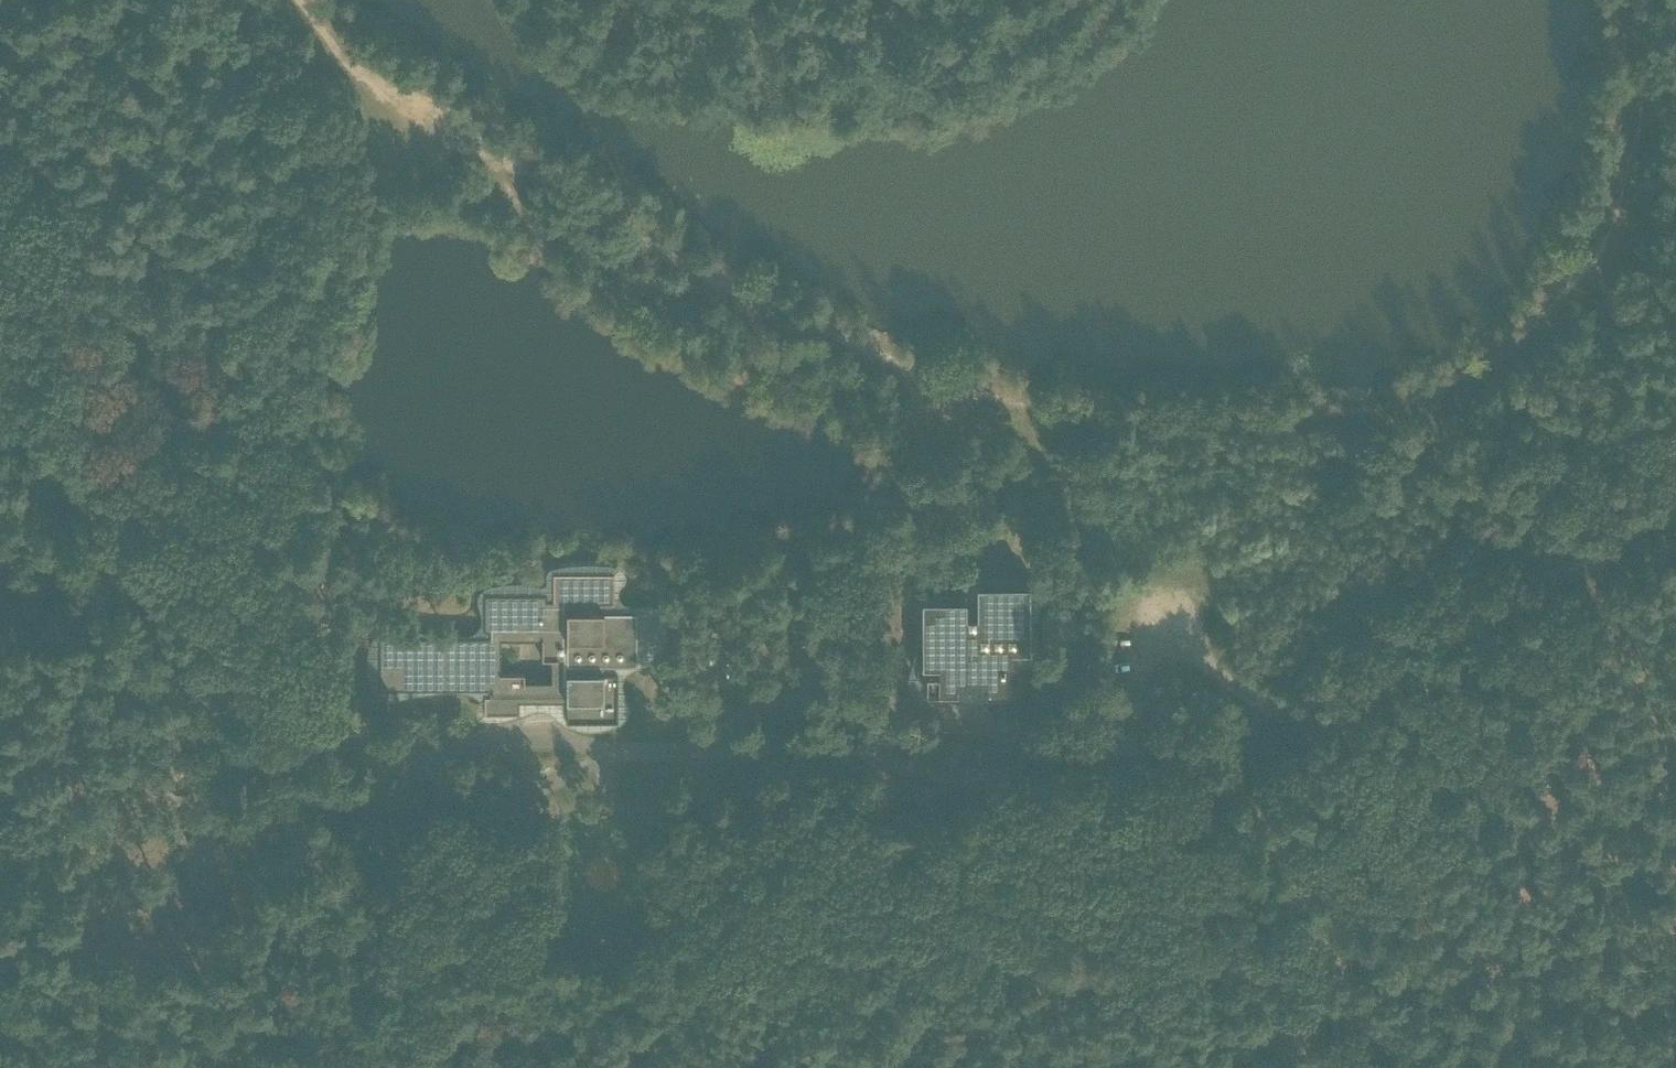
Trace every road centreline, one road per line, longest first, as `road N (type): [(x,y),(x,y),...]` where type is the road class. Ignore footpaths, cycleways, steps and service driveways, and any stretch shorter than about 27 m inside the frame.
road 1 (track): [(444,1067),(0,364)]

